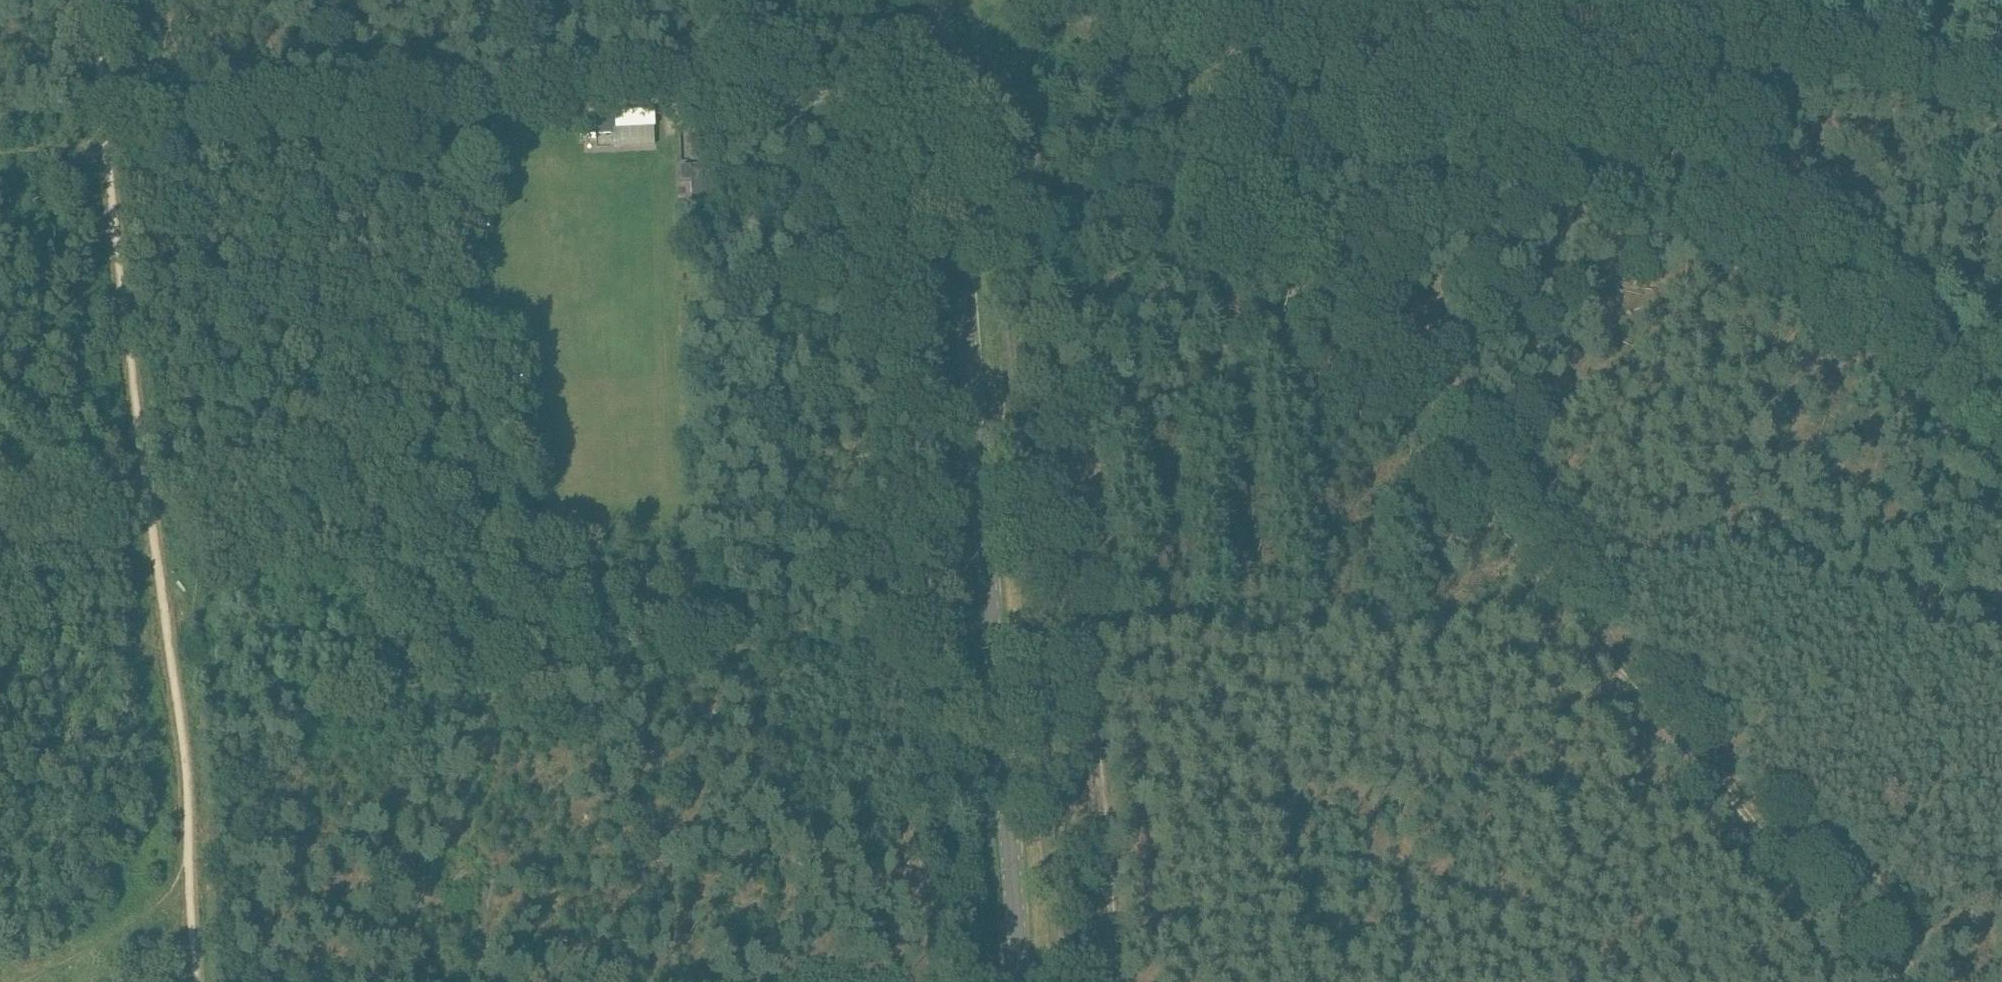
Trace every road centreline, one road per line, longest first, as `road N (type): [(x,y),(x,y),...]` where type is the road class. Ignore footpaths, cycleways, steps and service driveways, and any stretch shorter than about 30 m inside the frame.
road 1 (unclassified): [(1021,981),(939,0)]

